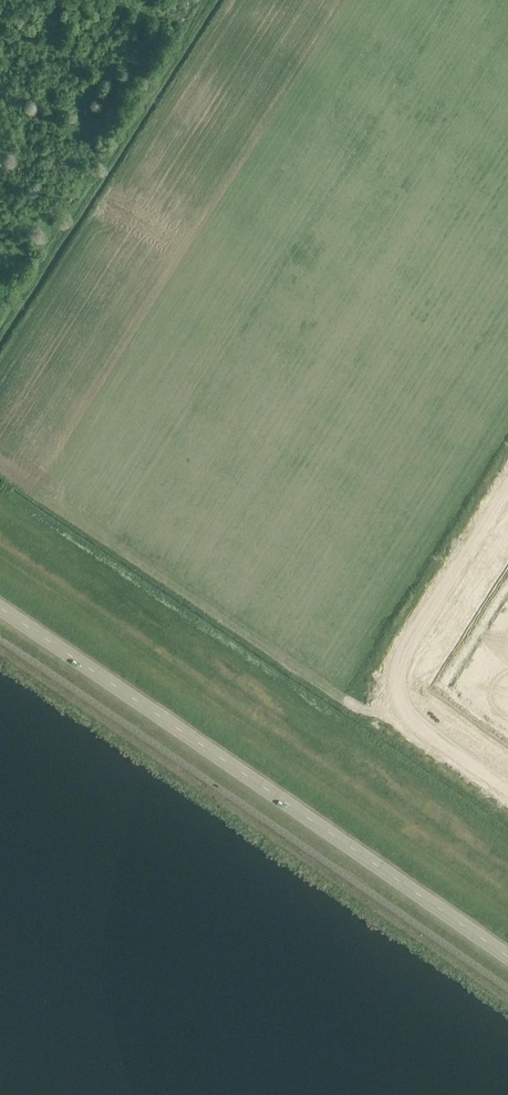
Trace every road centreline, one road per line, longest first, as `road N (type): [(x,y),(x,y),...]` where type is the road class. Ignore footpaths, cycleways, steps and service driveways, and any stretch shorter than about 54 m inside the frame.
road 1 (tertiary): [(507,956),(0,608)]
road 2 (unclassified): [(507,489),(421,625),(396,699),(408,720),(507,790)]

